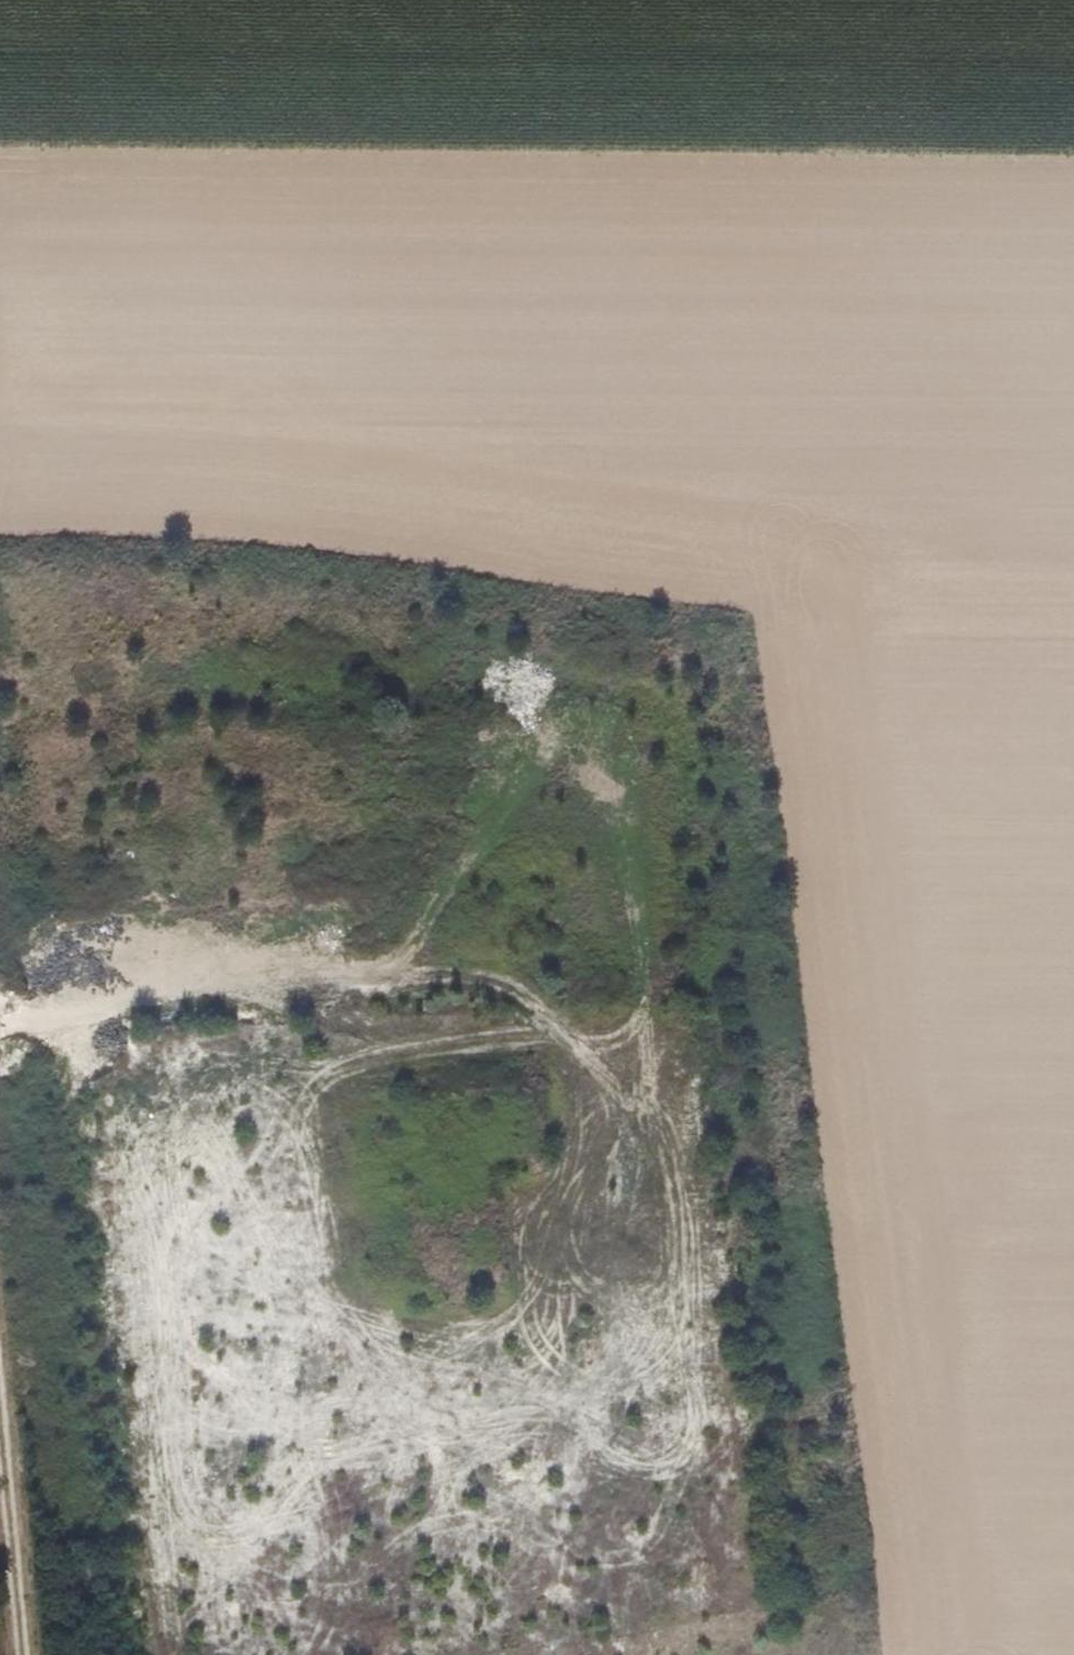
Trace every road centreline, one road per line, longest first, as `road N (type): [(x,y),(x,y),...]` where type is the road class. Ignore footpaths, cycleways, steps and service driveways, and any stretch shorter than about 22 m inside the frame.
road 1 (track): [(42,1654),(0,1242)]

